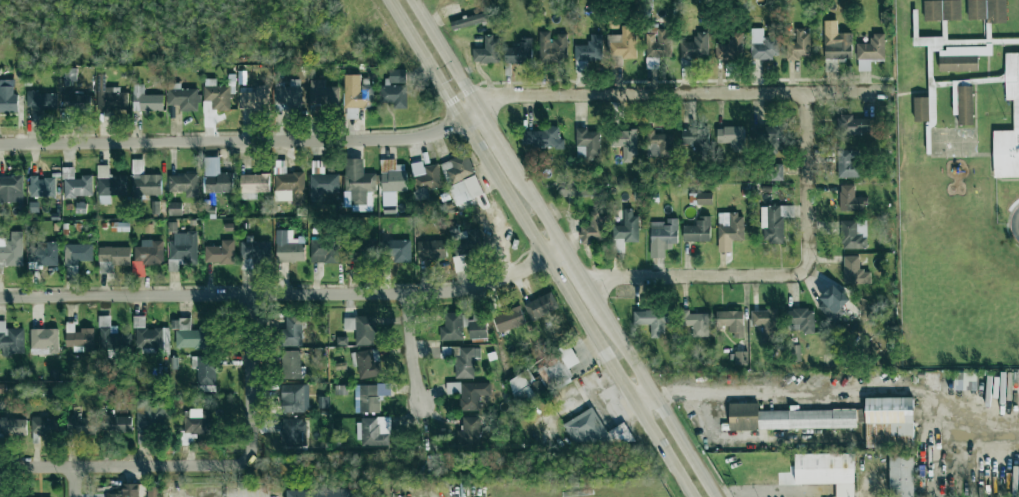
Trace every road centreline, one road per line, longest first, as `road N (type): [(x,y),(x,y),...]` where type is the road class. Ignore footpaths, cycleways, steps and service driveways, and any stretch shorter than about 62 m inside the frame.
road 1 (residential): [(0,296),(453,293),(548,261)]
road 2 (residential): [(0,144),(371,141),(419,136),(481,109)]
road 3 (residential): [(889,91),(493,96),(481,109)]
road 4 (residential): [(807,92),(806,270),(582,279)]
road 5 (secondary): [(388,0),(548,261)]
road 6 (residential): [(636,404),(656,395),(893,392)]
road 7 (residential): [(0,468),(238,464),(250,456)]
road 8 (secondary): [(564,286),(692,496)]
road 9 (secondary): [(717,496),(599,306)]
road 10 (residential): [(251,295),(250,456)]
road 11 (secondary): [(481,109),(413,0)]

